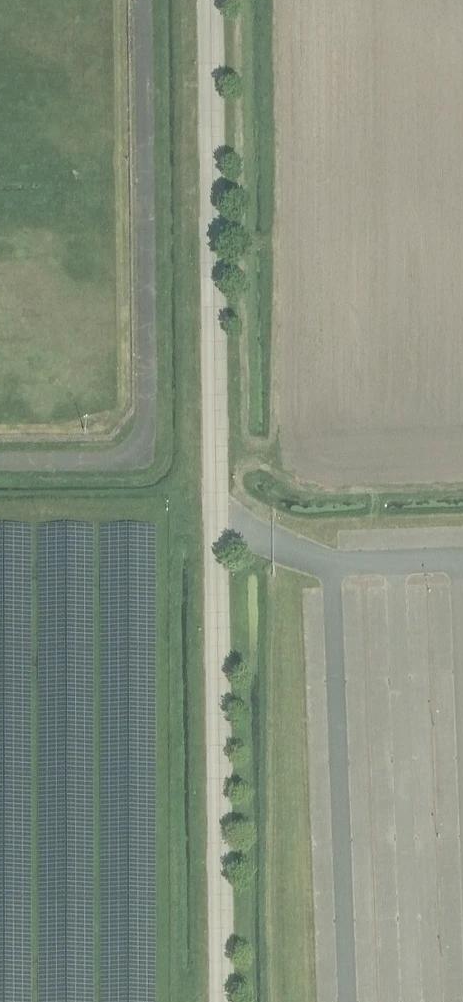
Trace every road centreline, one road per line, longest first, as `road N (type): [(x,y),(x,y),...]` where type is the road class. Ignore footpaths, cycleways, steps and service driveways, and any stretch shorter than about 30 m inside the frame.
road 1 (unclassified): [(208,0),(219,1001)]

